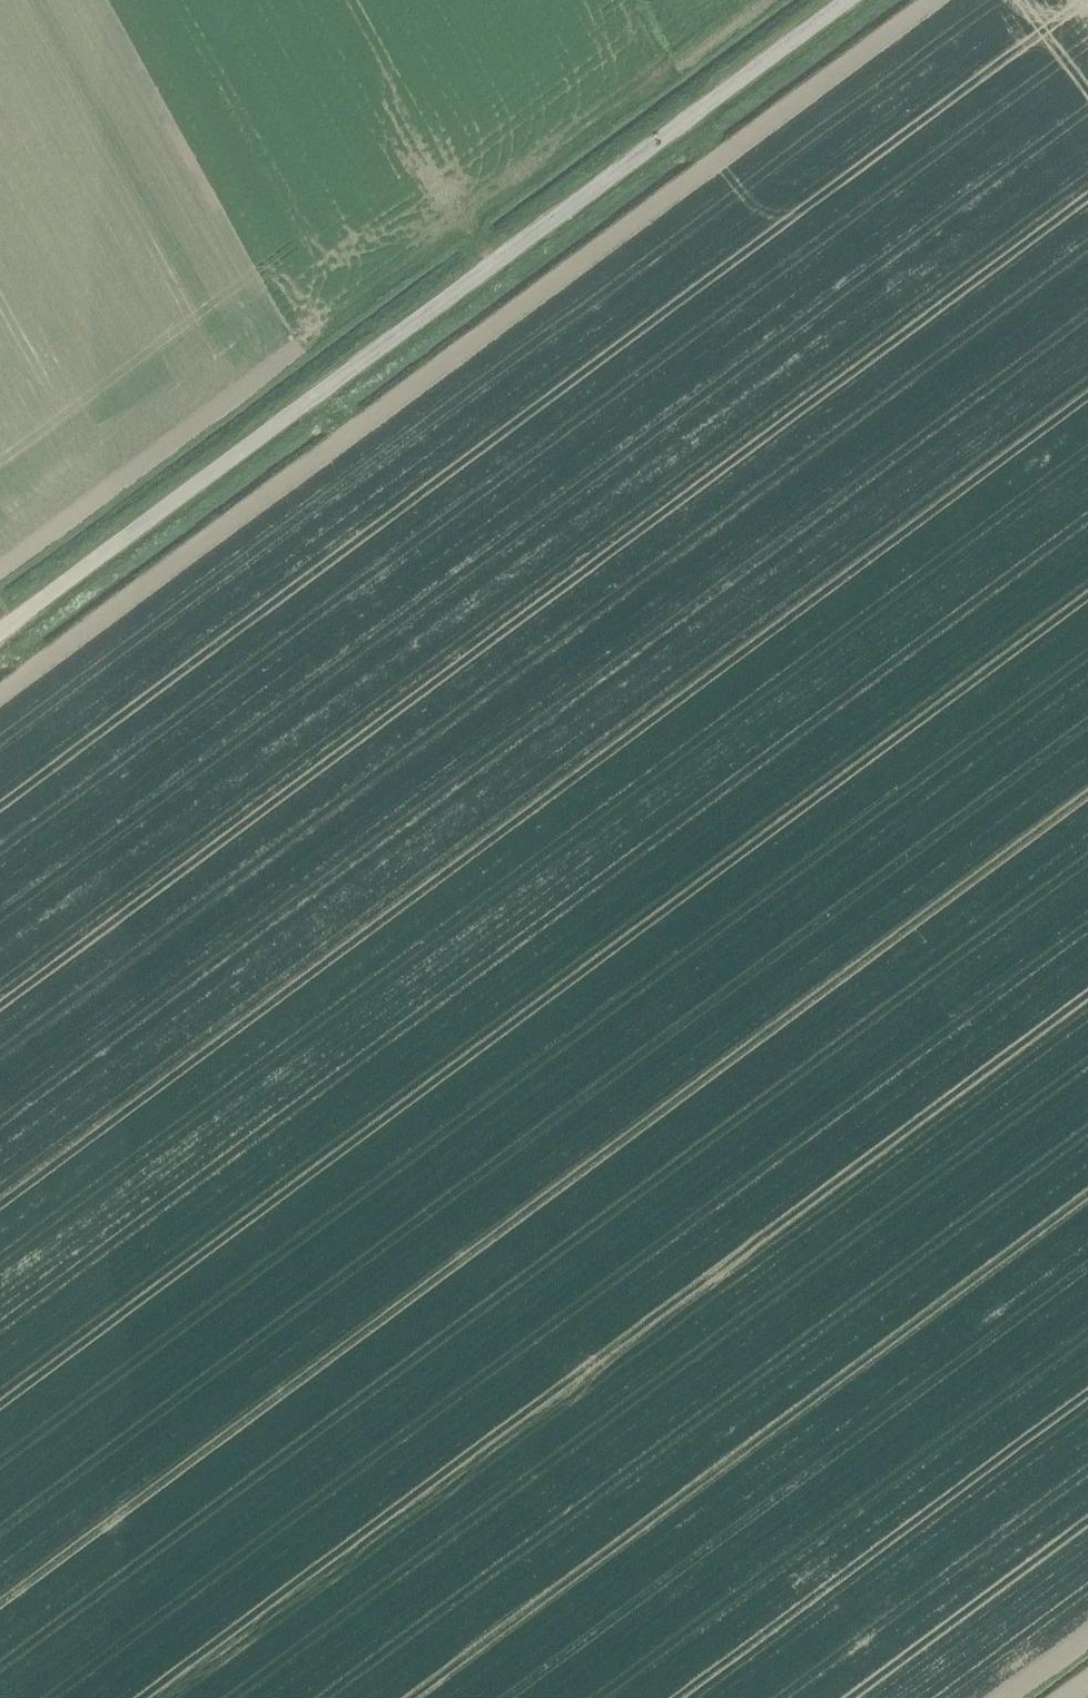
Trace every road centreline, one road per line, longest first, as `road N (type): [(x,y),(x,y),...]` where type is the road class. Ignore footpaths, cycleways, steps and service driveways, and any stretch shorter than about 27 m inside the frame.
road 1 (unclassified): [(0,636),(854,0)]

